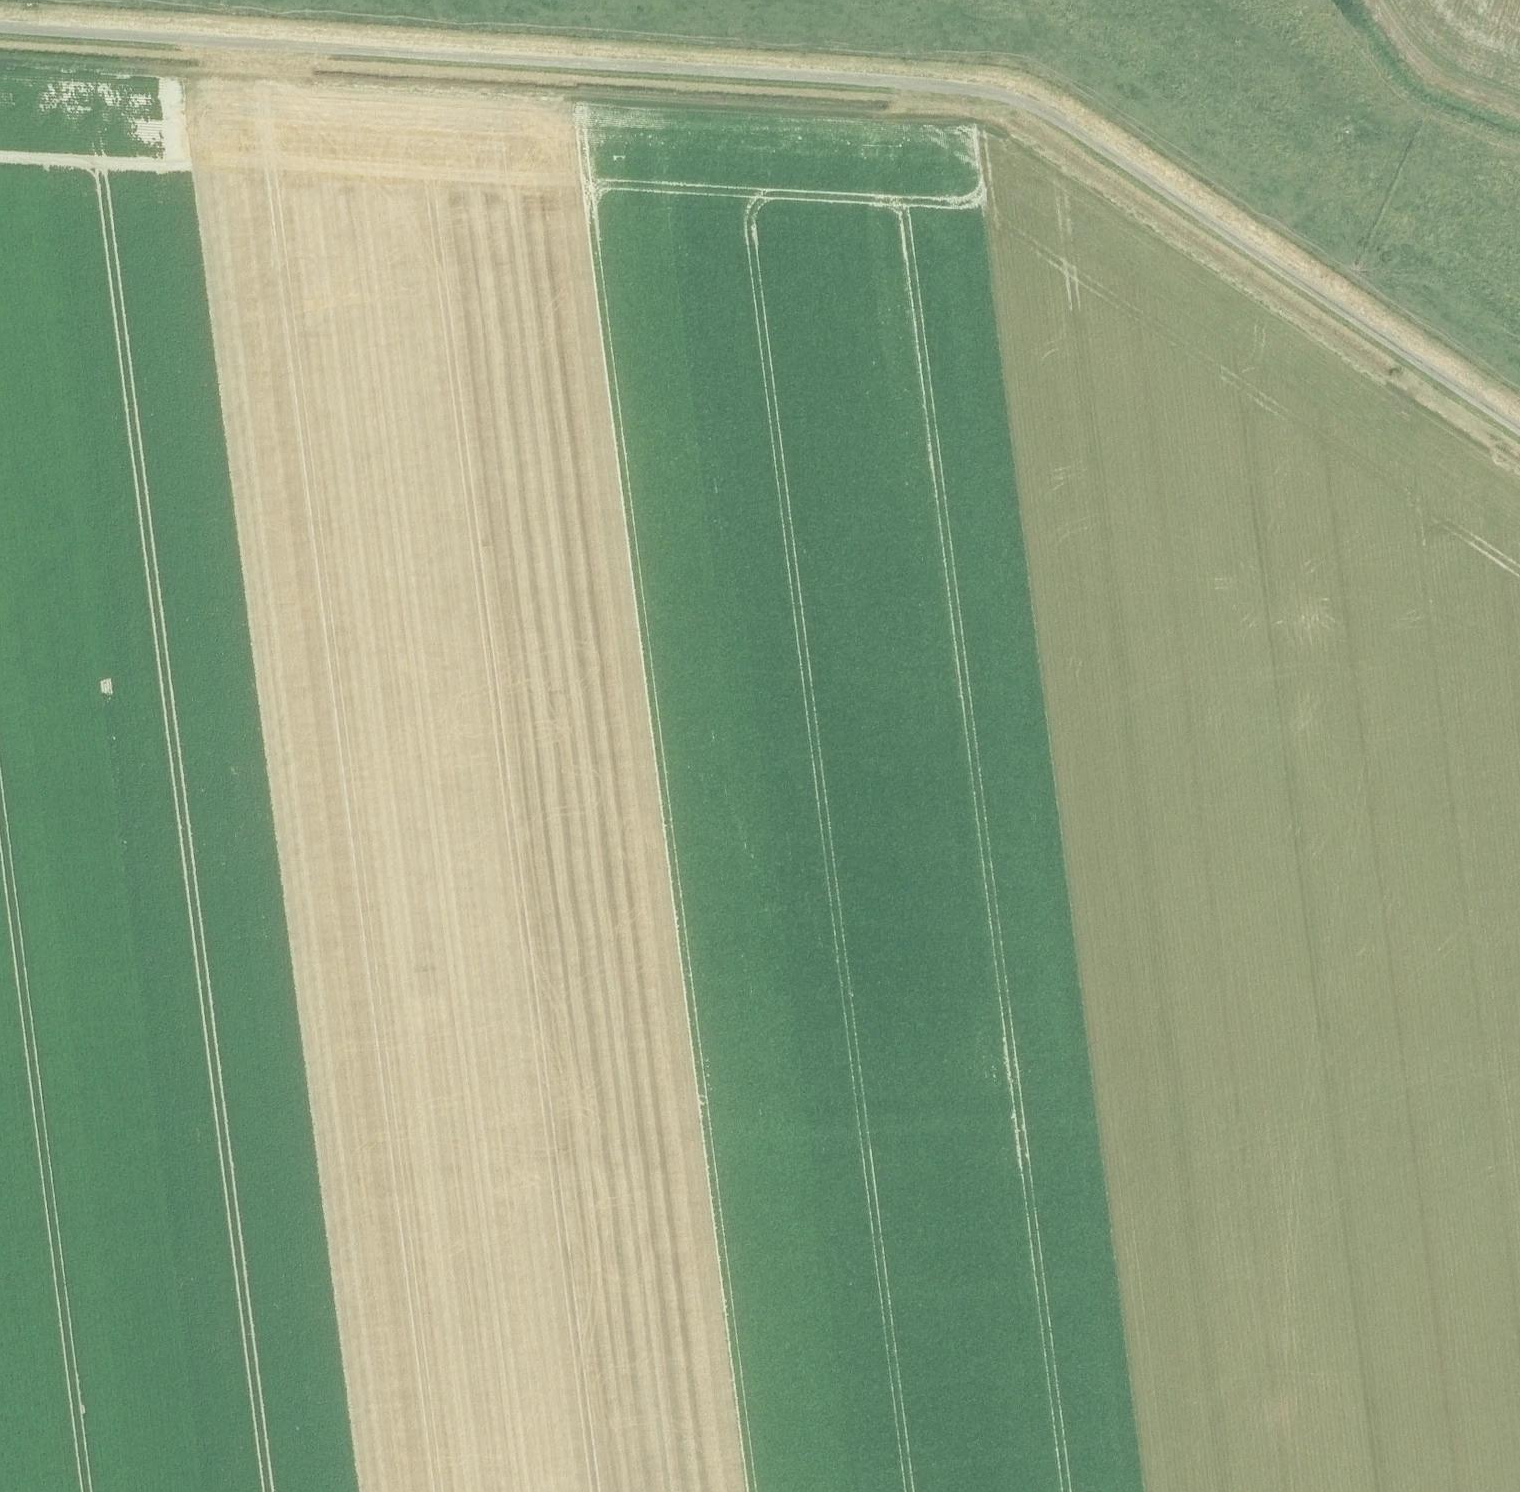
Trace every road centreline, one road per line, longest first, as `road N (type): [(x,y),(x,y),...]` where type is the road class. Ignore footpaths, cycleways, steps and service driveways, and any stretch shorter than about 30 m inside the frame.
road 1 (unclassified): [(1519,430),(1059,120),(984,90),(0,27)]

